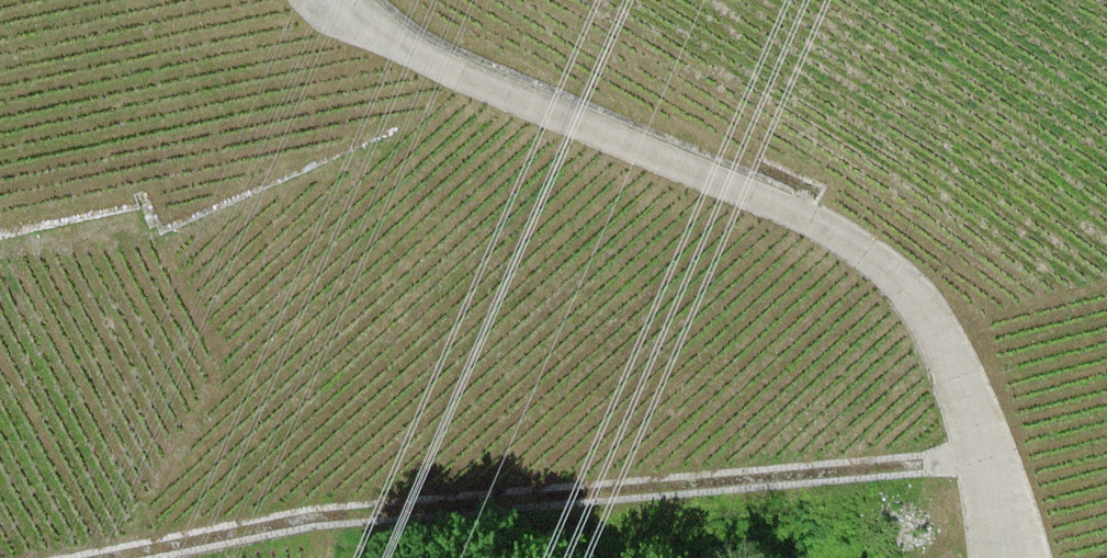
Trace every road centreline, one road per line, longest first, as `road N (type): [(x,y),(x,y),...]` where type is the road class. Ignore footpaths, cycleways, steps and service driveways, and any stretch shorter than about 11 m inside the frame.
road 1 (unclassified): [(1012,557),(956,376),(909,292),(869,253),(734,185),(457,73),(344,0)]
road 2 (track): [(986,460),(300,519),(104,557)]

